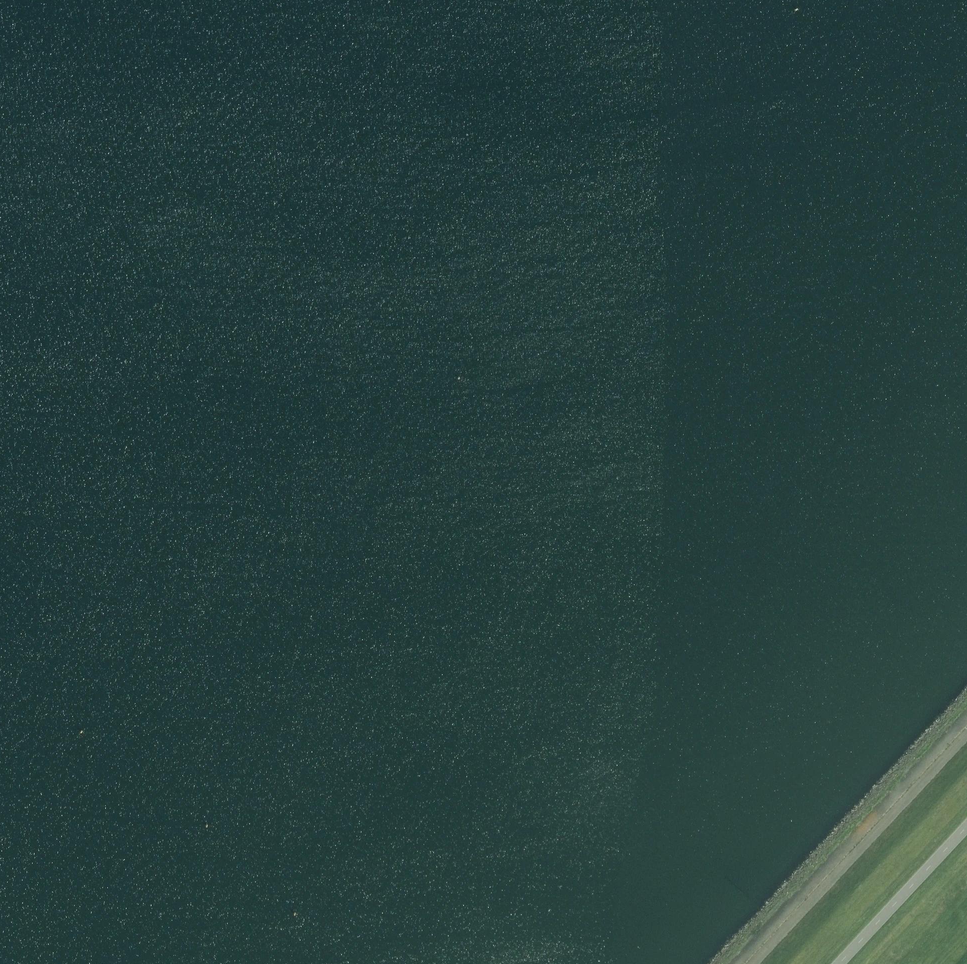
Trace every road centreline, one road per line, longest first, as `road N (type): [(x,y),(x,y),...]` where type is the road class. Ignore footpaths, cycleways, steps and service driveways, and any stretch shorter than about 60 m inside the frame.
road 1 (tertiary): [(966,823),(836,963)]

